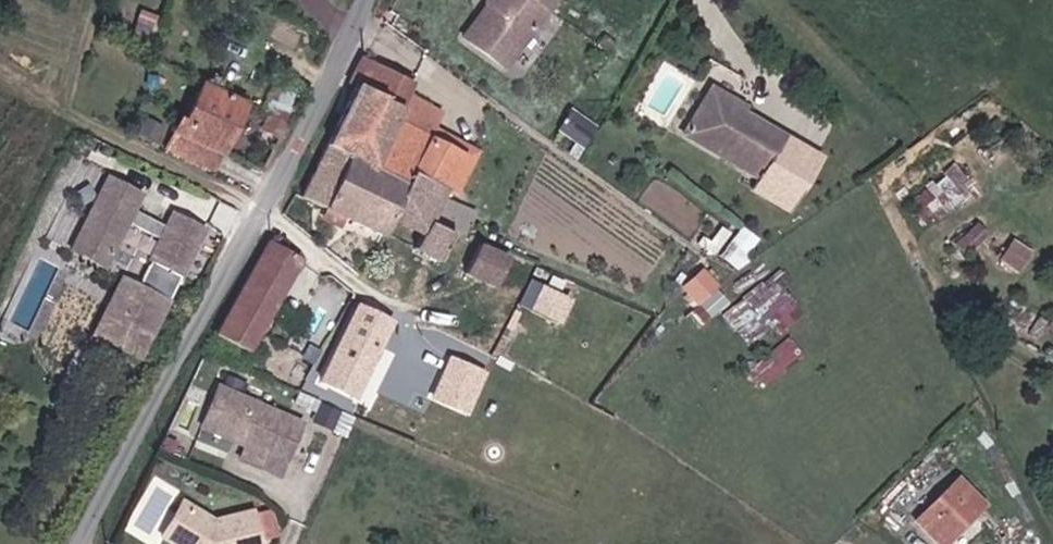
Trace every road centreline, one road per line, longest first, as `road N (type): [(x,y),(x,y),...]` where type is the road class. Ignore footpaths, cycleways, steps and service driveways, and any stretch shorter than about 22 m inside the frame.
road 1 (unclassified): [(87,543),(265,212),(366,0)]

